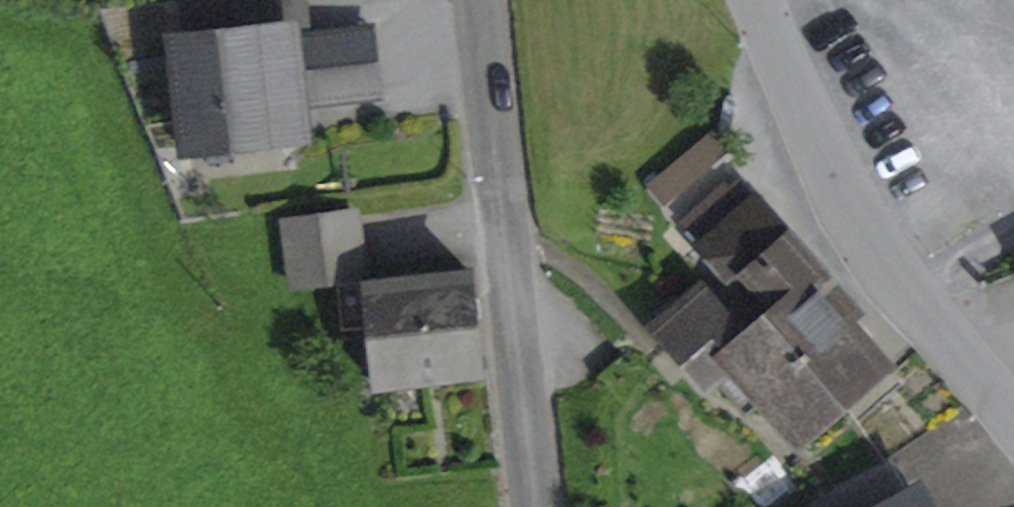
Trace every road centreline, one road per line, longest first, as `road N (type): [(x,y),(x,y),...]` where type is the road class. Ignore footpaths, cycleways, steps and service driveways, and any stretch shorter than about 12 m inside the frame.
road 1 (residential): [(535,506),(476,0)]
road 2 (residential): [(757,0),(850,216),(893,280),(1013,419)]

